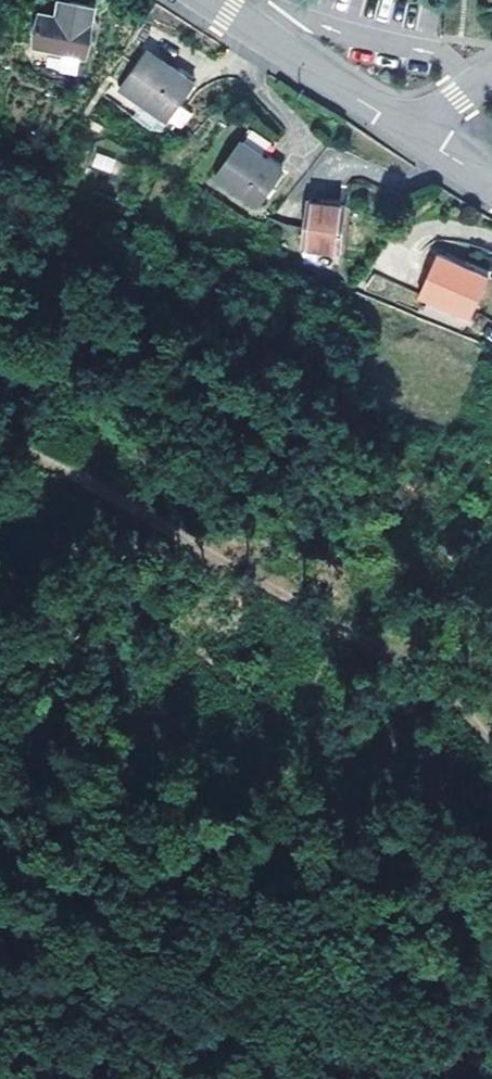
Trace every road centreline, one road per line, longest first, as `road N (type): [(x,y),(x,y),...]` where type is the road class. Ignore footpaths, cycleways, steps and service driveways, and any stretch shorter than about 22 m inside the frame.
road 1 (residential): [(272,41),(289,19),(491,67)]
road 2 (residential): [(272,41),(421,141)]

